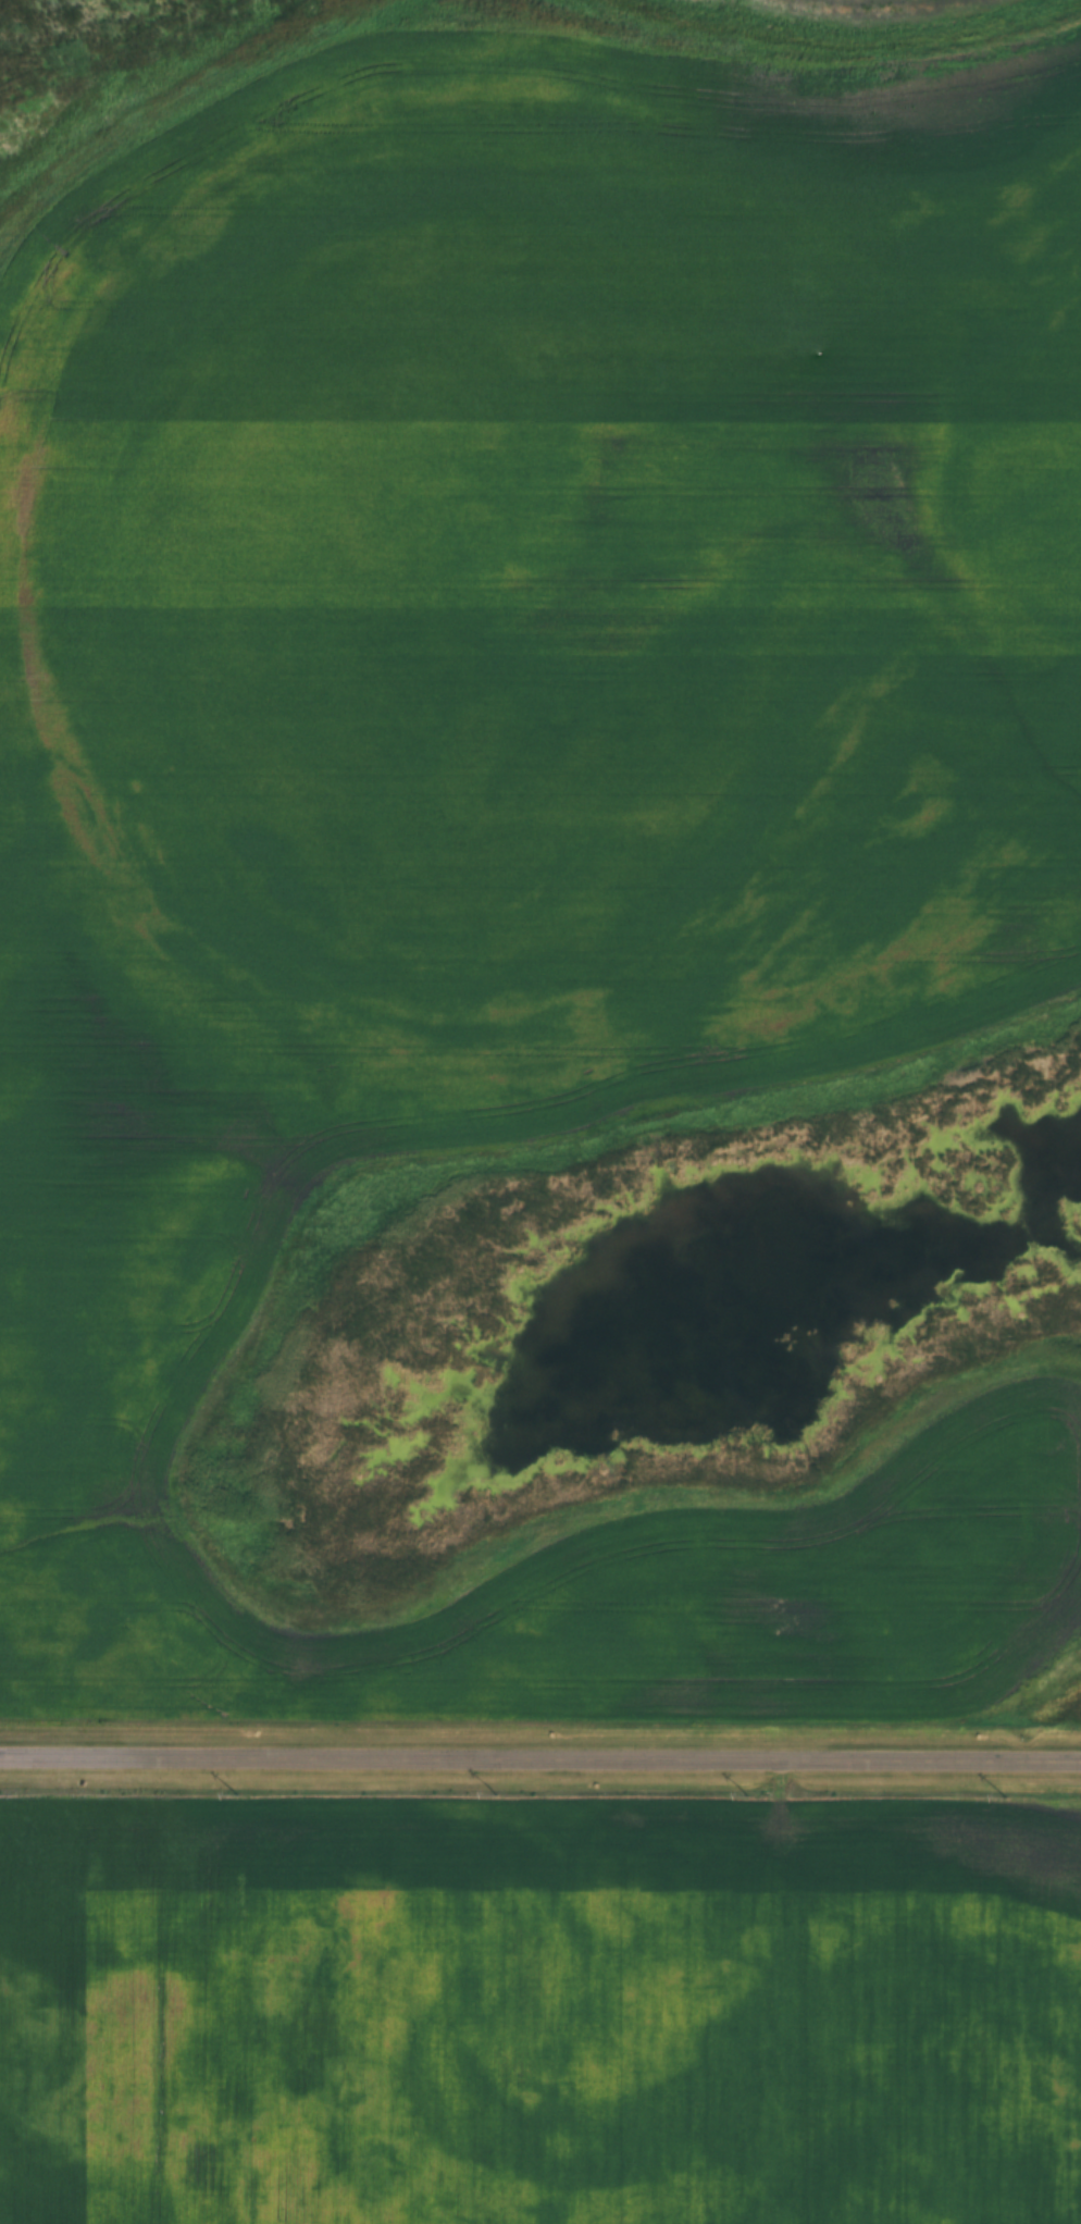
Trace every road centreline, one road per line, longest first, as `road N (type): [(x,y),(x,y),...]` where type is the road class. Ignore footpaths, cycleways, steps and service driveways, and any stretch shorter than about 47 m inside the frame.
road 1 (residential): [(0,1760),(1080,1766)]

